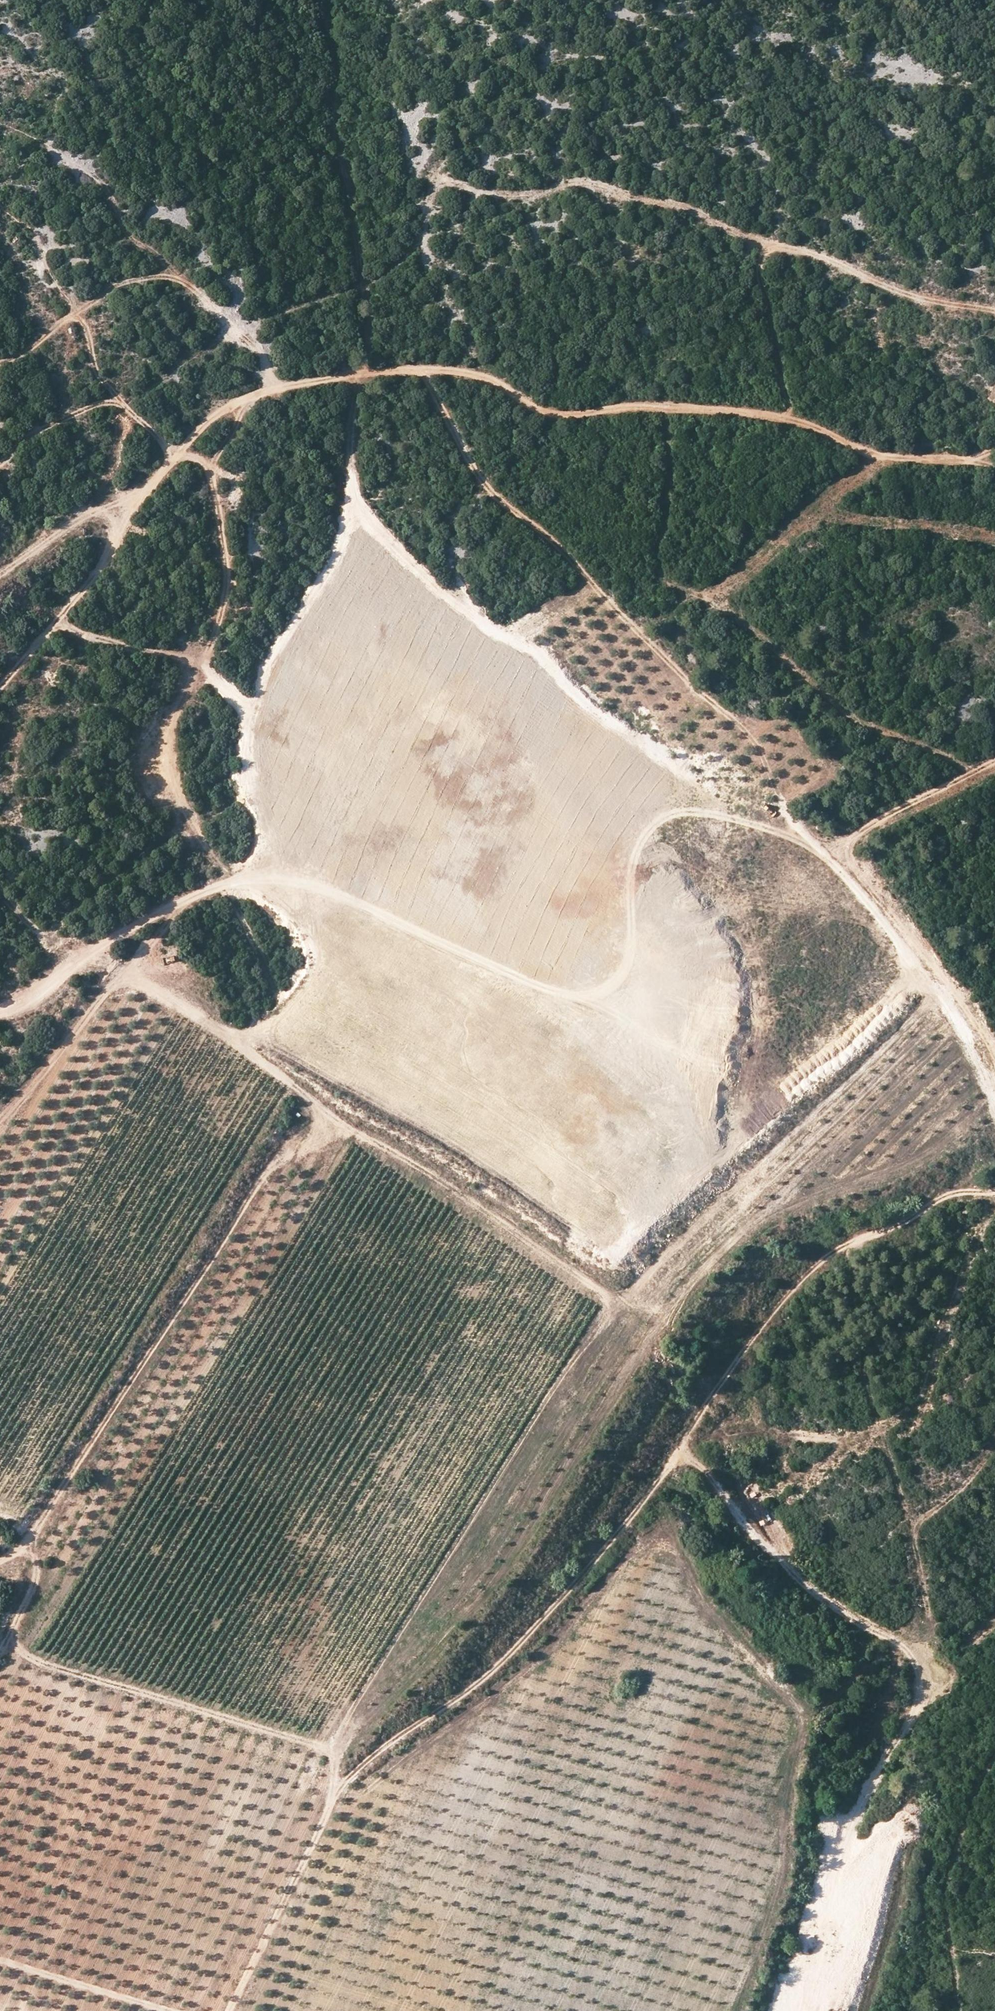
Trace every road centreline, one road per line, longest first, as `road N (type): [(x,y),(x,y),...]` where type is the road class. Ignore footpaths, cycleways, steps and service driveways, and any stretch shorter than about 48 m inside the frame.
road 1 (track): [(0,467),(47,430),(117,399),(144,396),(237,330),(397,269),(425,234),(426,209),(440,182),(523,197),(586,182),(838,264),(927,303),(994,316)]
road 2 (track): [(60,621),(97,578),(129,505),(209,418),(273,391),(388,373),(484,374),(530,407),(575,418),(650,407),(775,413),(928,463),(994,449)]
road 3 (track): [(72,965),(156,916),(231,884),(275,878),(338,891),(548,987),(597,992),(622,970),(645,834),(672,815),(721,820),(822,851)]
road 4 (track): [(0,1560),(36,1542),(266,1180),(302,1142),(337,1122),(611,1298)]
road 5 (track): [(0,1572),(31,1585),(10,1634),(21,1654),(335,1751),(332,1807),(230,2010)]
road 6 (track): [(430,373),(482,488),(569,554),(706,696),(752,721),(789,725),(831,767),(796,806),(829,859)]
road 7 (track): [(432,588),(359,513),(353,425),(368,323),(335,136),(338,60),(328,0)]
road 8 (track): [(706,1412),(595,1566),(517,1650),(336,1784)]
road 9 (track): [(231,884),(190,819),(170,740),(222,628),(230,581),(215,473),(247,402)]
road 10 (track): [(994,1100),(951,1006),(829,859),(895,810),(994,760)]
road 11 (track): [(784,2010),(856,1803),(940,1669),(994,1620)]
road 12 (track): [(706,1412),(785,1298),(835,1249),(960,1191),(994,1189)]
road 13 (track): [(273,391),(265,356),(192,287),(160,276),(125,282),(0,362)]
road 14 (track): [(675,1458),(706,1471),(783,1570),(822,1602),(940,1669)]
road 15 (track): [(176,908),(125,977),(283,1075),(337,1122)]
road 16 (track): [(217,467),(127,414),(93,362),(78,314)]
road 17 (track): [(60,621),(190,661),(253,707)]
road 18 (track): [(755,239),(790,419)]
road 19 (track): [(161,2010),(0,1964)]

